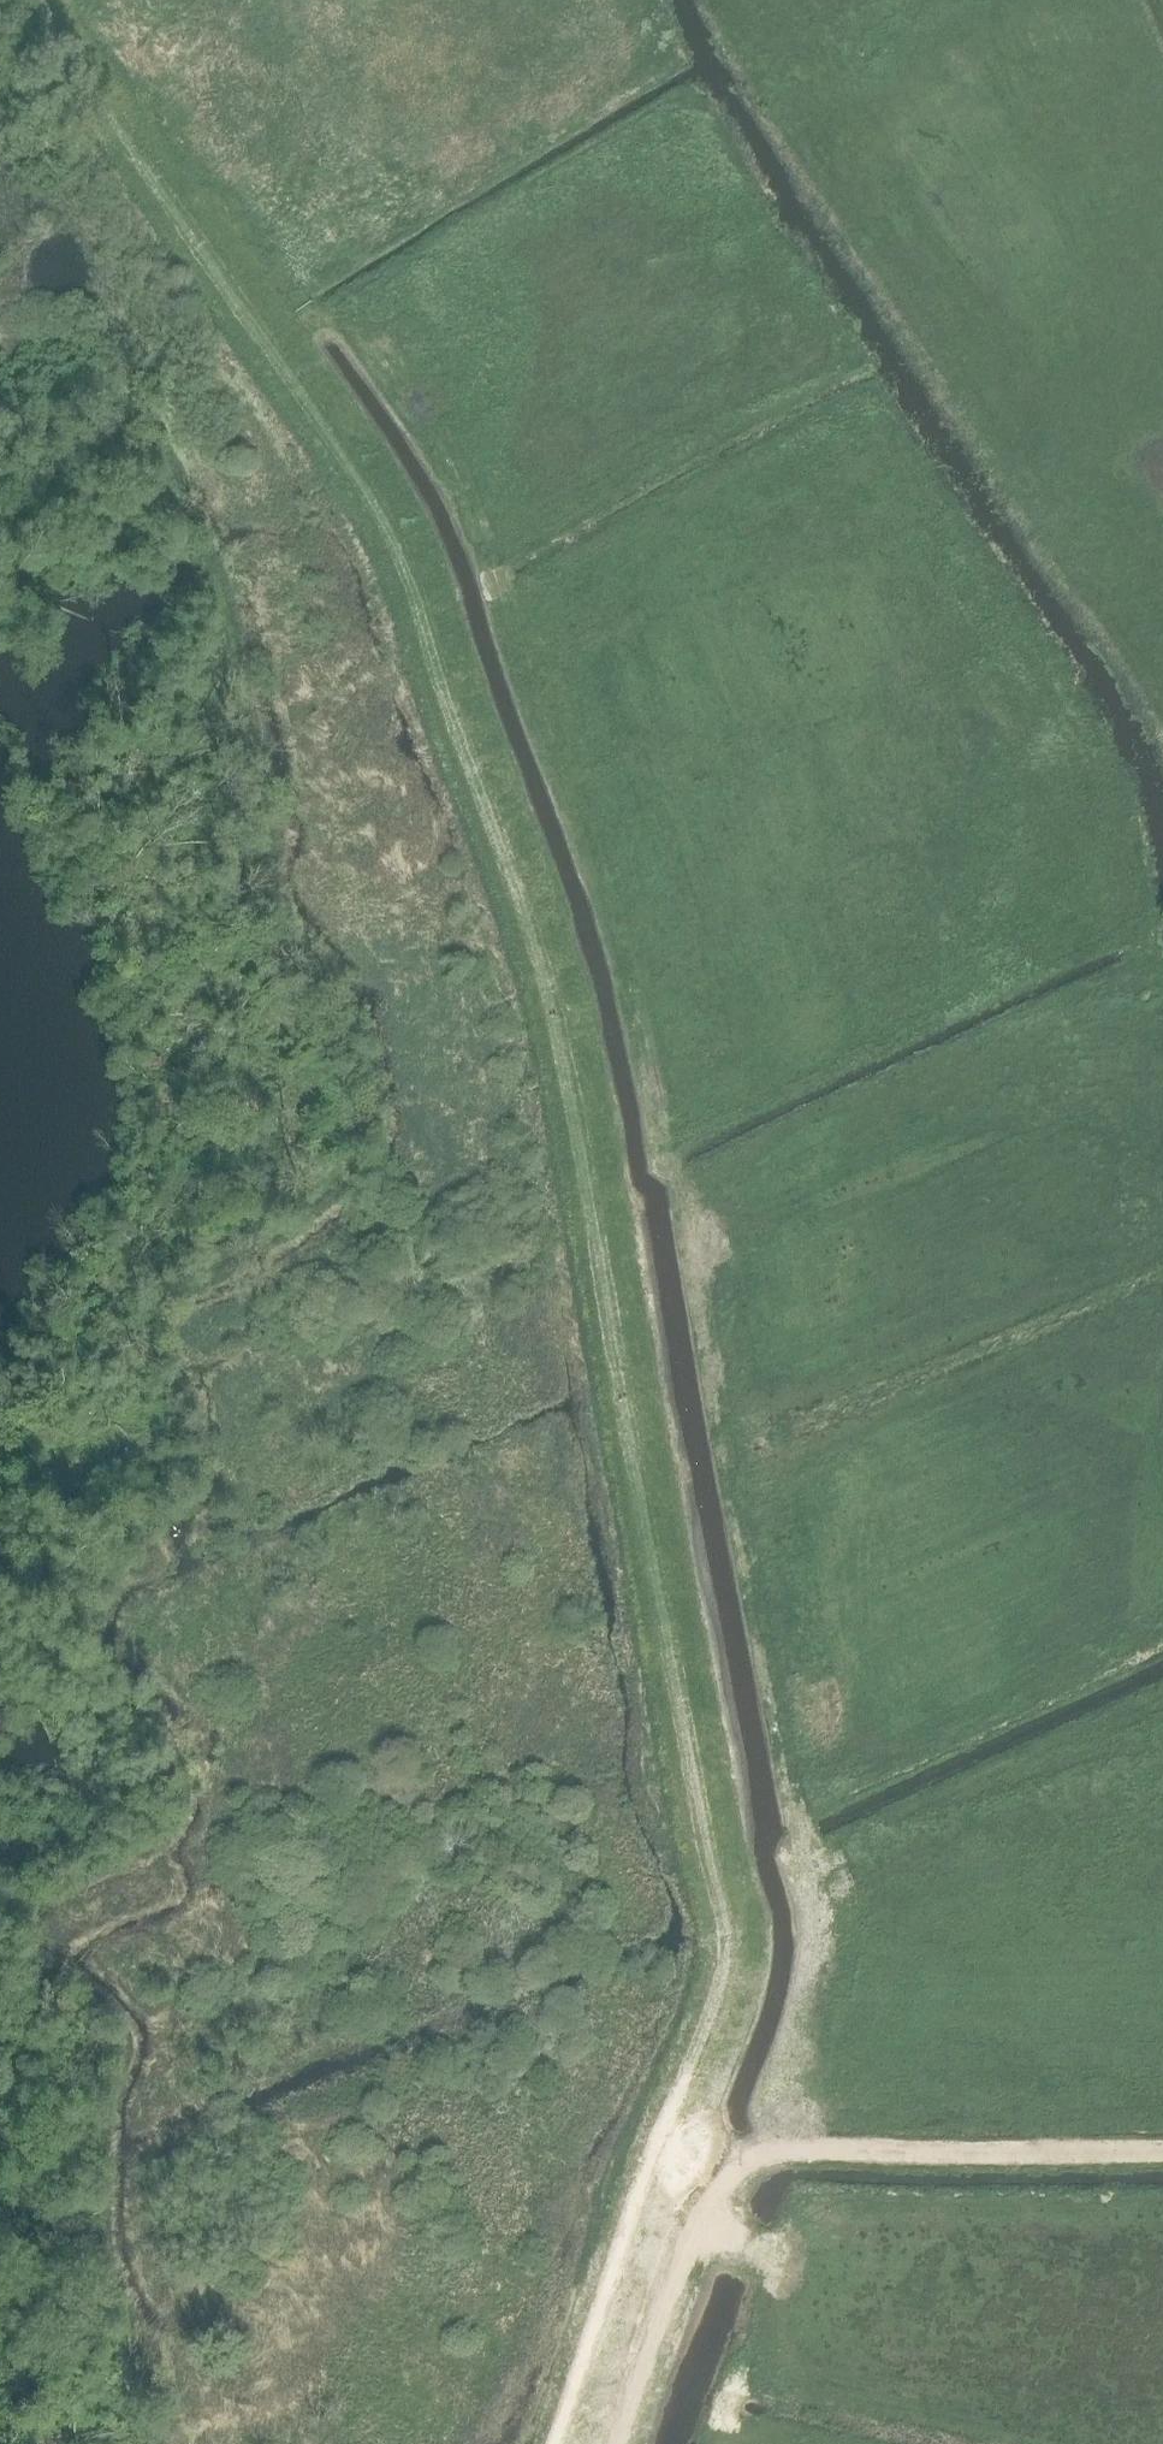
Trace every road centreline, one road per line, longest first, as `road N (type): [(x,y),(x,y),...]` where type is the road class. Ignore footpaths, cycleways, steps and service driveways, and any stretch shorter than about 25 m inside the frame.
road 1 (track): [(617,2443),(721,2182),(756,2159),(799,2149),(1162,2153)]

